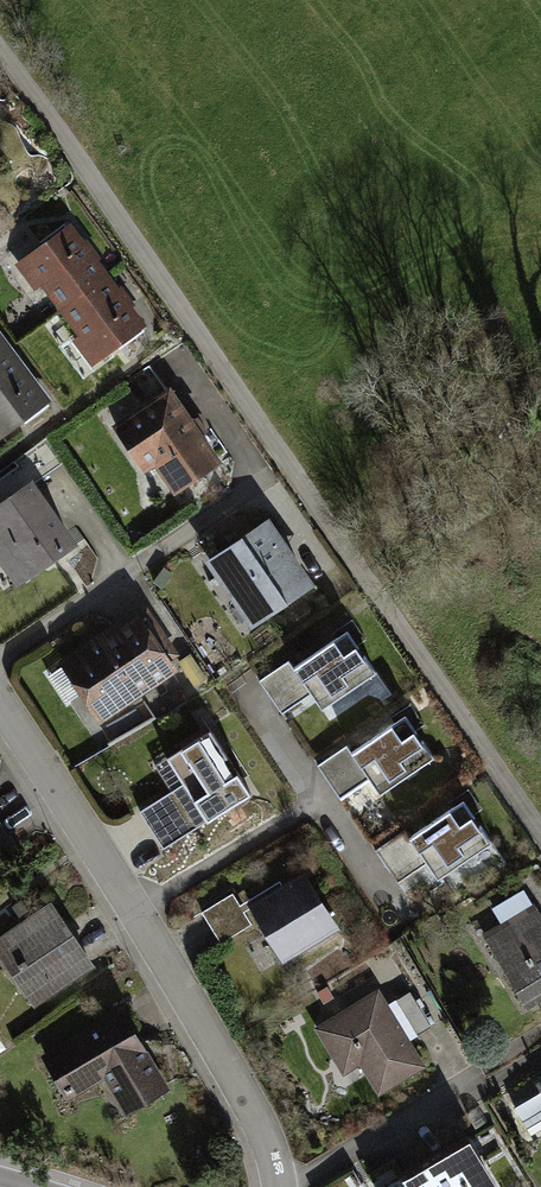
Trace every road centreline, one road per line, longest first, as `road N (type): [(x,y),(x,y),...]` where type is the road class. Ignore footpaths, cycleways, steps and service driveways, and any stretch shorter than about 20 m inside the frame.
road 1 (residential): [(0,48),(540,833)]
road 2 (residential): [(0,700),(265,1127),(281,1186)]

